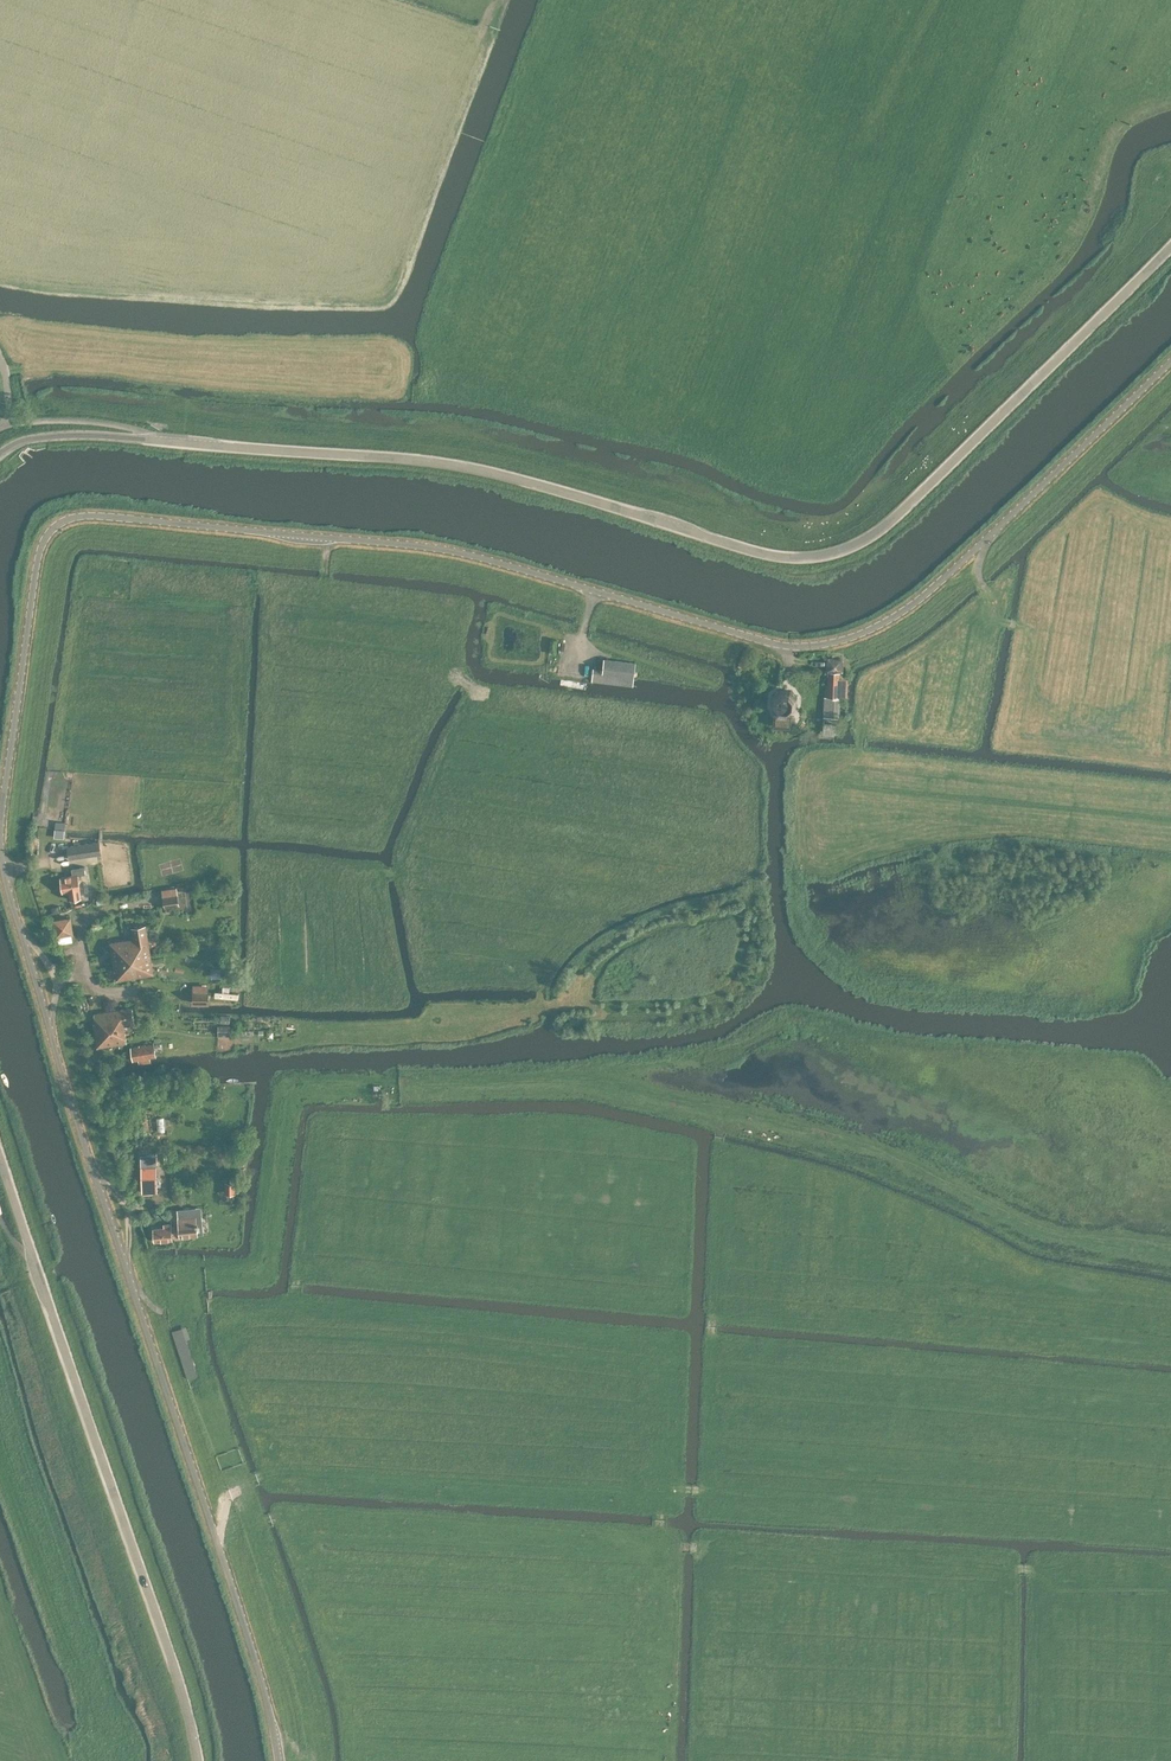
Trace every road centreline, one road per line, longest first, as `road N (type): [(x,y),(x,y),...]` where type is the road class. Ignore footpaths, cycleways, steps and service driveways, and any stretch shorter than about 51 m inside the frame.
road 1 (unclassified): [(0,835),(38,550),(61,520),(117,516),(424,546),(770,641),(833,641),(877,626),(935,585),(1170,361)]
road 2 (tertiary): [(1170,250),(888,524),(823,555),(759,552),(442,463),(182,442)]
road 3 (unclassified): [(280,1760),(264,1681),(60,1073),(0,839)]
road 4 (tertiary): [(198,1760),(179,1681),(0,1151)]
road 5 (tertiary): [(0,456),(46,437),(182,442)]
road 6 (unclassified): [(12,425),(95,423),(182,442)]

